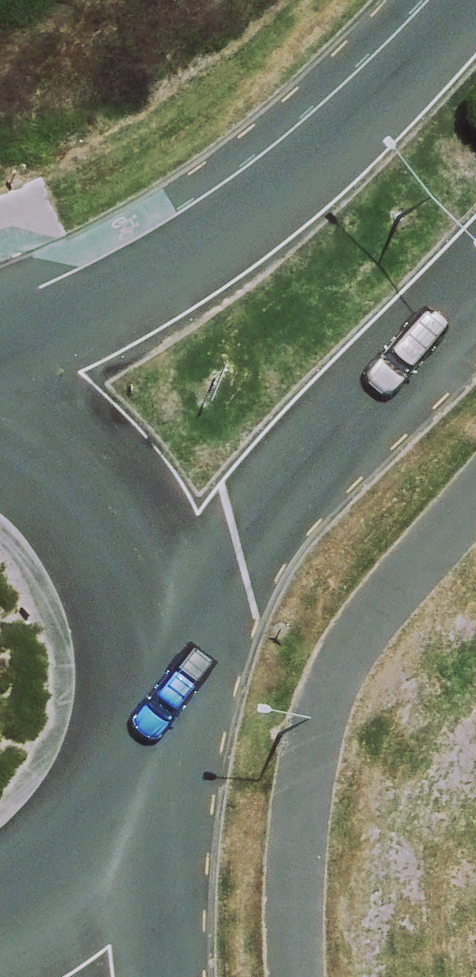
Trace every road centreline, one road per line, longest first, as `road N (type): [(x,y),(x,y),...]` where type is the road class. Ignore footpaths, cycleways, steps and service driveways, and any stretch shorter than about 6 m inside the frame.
road 1 (secondary): [(0,375),(74,314),(268,195),(472,0)]
road 2 (secondary): [(475,278),(278,495),(151,672)]
road 3 (secondary): [(0,422),(42,445),(102,508),(139,586),(151,672)]
road 4 (unclassified): [(112,808),(163,976)]
road 5 (secondary): [(112,808),(68,864),(0,912)]
road 6 (secondary): [(151,672),(140,742),(112,808)]

